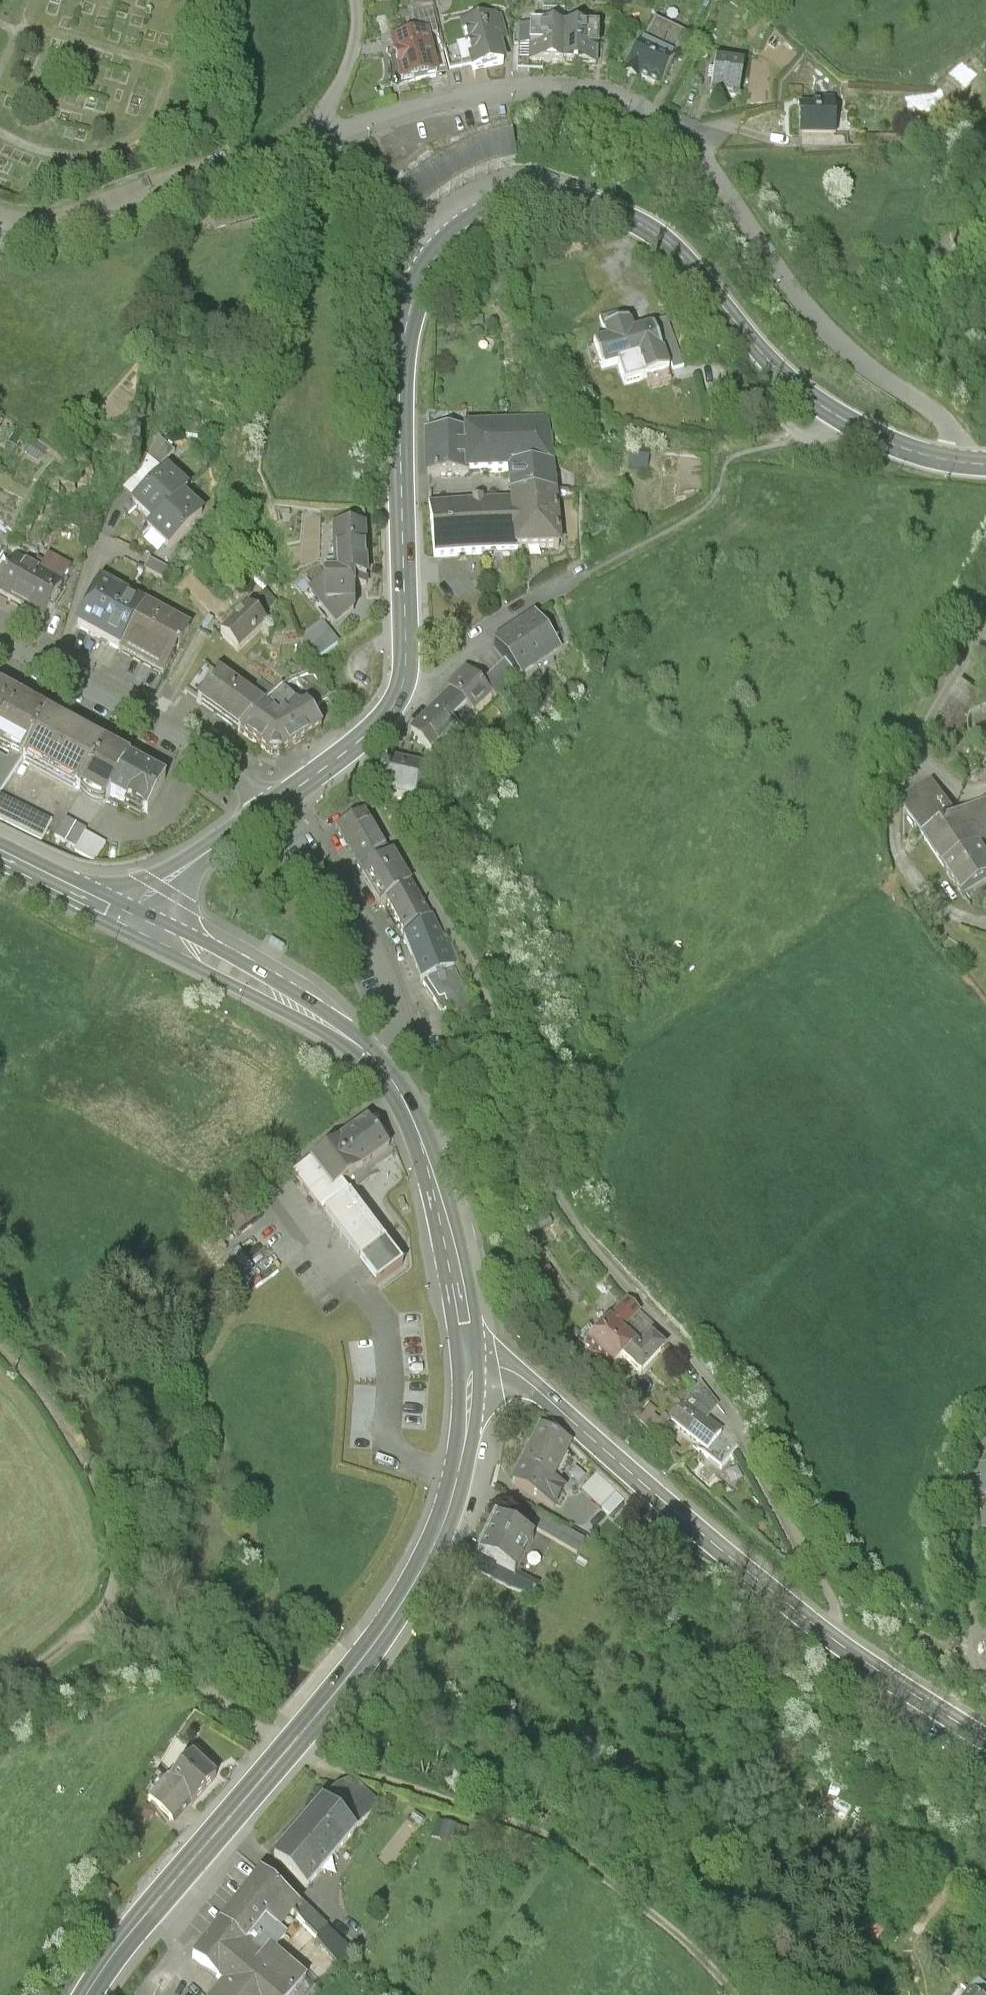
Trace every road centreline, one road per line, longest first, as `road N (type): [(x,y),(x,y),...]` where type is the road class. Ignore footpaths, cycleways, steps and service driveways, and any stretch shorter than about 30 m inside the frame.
road 1 (residential): [(970,462),(945,421),(837,345),(799,306),(699,162),(662,125),(584,92),(538,90),(428,109),(93,253),(55,262),(0,259)]
road 2 (secondary): [(970,462),(883,440),(803,394),(650,225),(563,195),(513,199),(451,238),(408,312),(399,419),(402,687)]
road 3 (residential): [(843,1648),(831,1599),(758,1473),(735,1415),(561,1220),(469,972),(417,871),(342,757)]
road 4 (secondary): [(473,1369),(450,1510),(411,1592),(88,1994)]
road 5 (secondary): [(473,1369),(519,1377),(843,1648)]
road 6 (residential): [(279,804),(0,640)]
road 7 (secondary): [(382,1066),(424,1143),(446,1217),(473,1369)]
road 8 (secondary): [(120,917),(288,1003),(382,1066)]
road 9 (track): [(0,1345),(87,1463),(108,1508),(115,1610)]
road 10 (residential): [(985,1678),(971,1492),(985,1451)]
road 11 (track): [(115,1610),(291,1746)]
road 12 (residential): [(402,687),(586,575)]
road 13 (secondary): [(279,804),(120,917)]
road 14 (secondary): [(843,1648),(985,1746)]
road 15 (track): [(831,1599),(860,1602),(930,1651),(980,1662)]
road 16 (residential): [(382,1066),(402,1035),(367,924)]
road 17 (track): [(115,1610),(0,1689)]
road 18 (secondary): [(0,857),(120,917)]
road 19 (residential): [(354,899),(279,804)]

